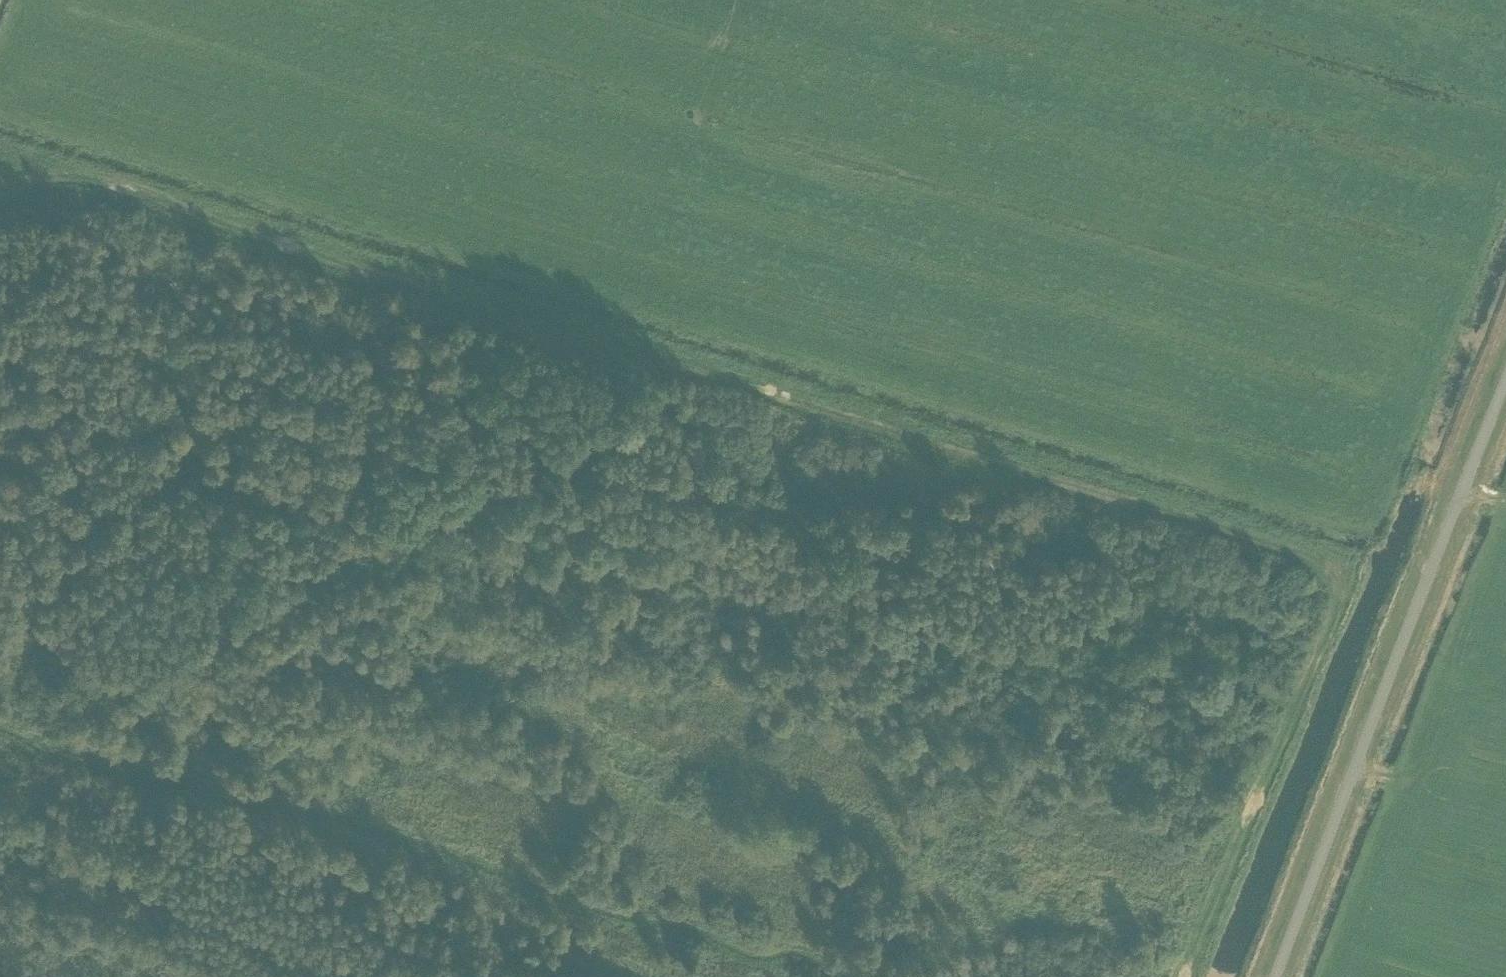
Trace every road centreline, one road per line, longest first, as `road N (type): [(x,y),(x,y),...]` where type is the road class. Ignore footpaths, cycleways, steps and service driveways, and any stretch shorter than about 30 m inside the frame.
road 1 (unclassified): [(1276,976),(1505,382)]

